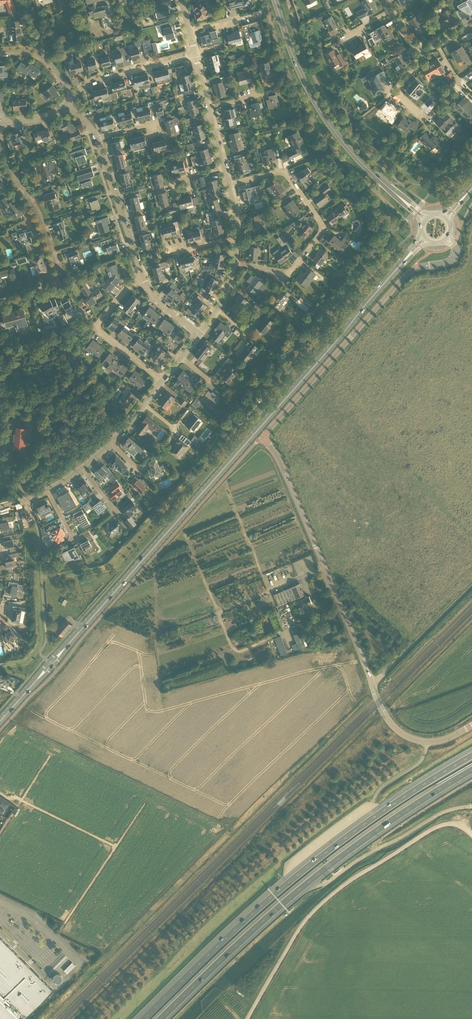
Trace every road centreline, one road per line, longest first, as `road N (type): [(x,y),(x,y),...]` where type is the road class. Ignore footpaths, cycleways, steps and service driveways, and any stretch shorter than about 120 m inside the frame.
road 1 (secondary): [(0,722),(402,263)]
road 2 (residential): [(373,684),(265,437),(406,276),(454,259),(447,239)]
road 3 (motorway): [(471,756),(297,876),(144,1018)]
road 4 (motorway): [(161,1018),(302,888),(471,771)]
road 5 (track): [(246,1018),(321,904),(444,825),(471,835)]
road 6 (residential): [(235,265),(292,272),(322,233),(282,172),(229,186)]
road 7 (secondary): [(393,191),(315,102),(274,0)]
road 8 (residential): [(0,304),(34,294),(60,276),(0,138)]
road 9 (residential): [(162,381),(98,327),(141,277)]
road 10 (residential): [(141,277),(94,136)]
road 11 (track): [(373,684),(471,586)]
road 12 (unclassified): [(471,726),(435,742),(408,738),(389,721),(373,684)]
road 13 (residential): [(195,54),(94,81),(75,96)]

